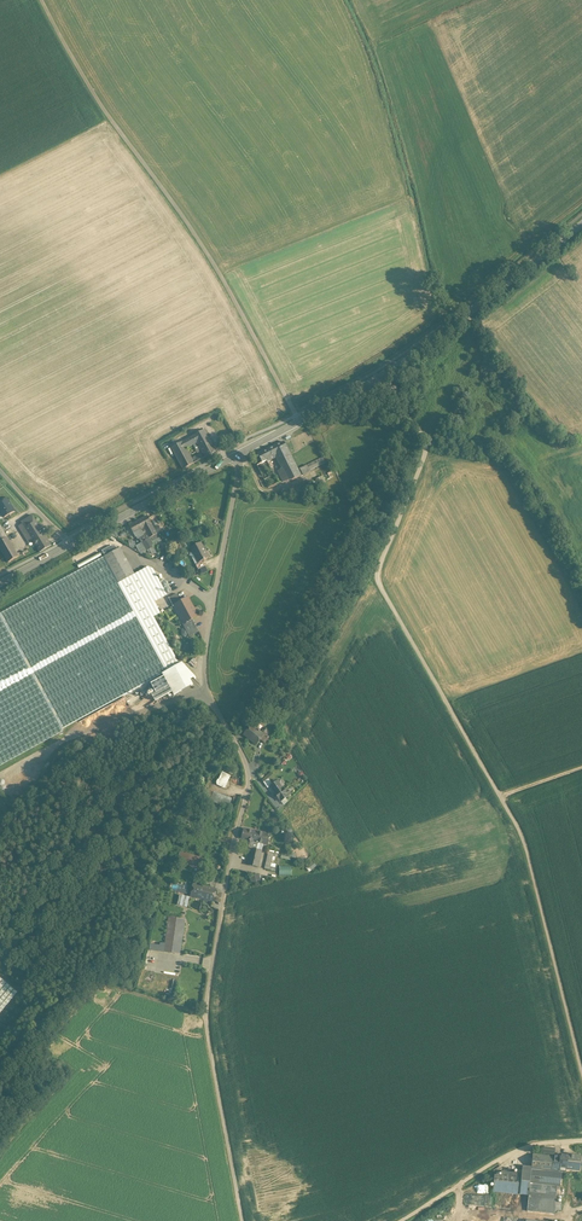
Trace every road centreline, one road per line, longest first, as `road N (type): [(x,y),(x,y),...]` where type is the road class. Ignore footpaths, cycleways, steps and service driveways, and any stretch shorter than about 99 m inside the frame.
road 1 (track): [(377,377),(427,454),(379,563),(381,591),(520,835),(581,1081)]
road 2 (unclassified): [(208,1013),(247,790),(246,763),(213,704),(204,670),(239,453)]
road 3 (unclassified): [(296,415),(217,270),(107,114),(42,0)]
road 4 (track): [(245,1220),(208,1013),(98,980),(0,1080)]
road 5 (secondary): [(581,225),(427,345),(239,453)]
road 6 (track): [(581,1139),(523,1145),(403,1220)]
road 7 (secondary): [(239,453),(71,545)]

